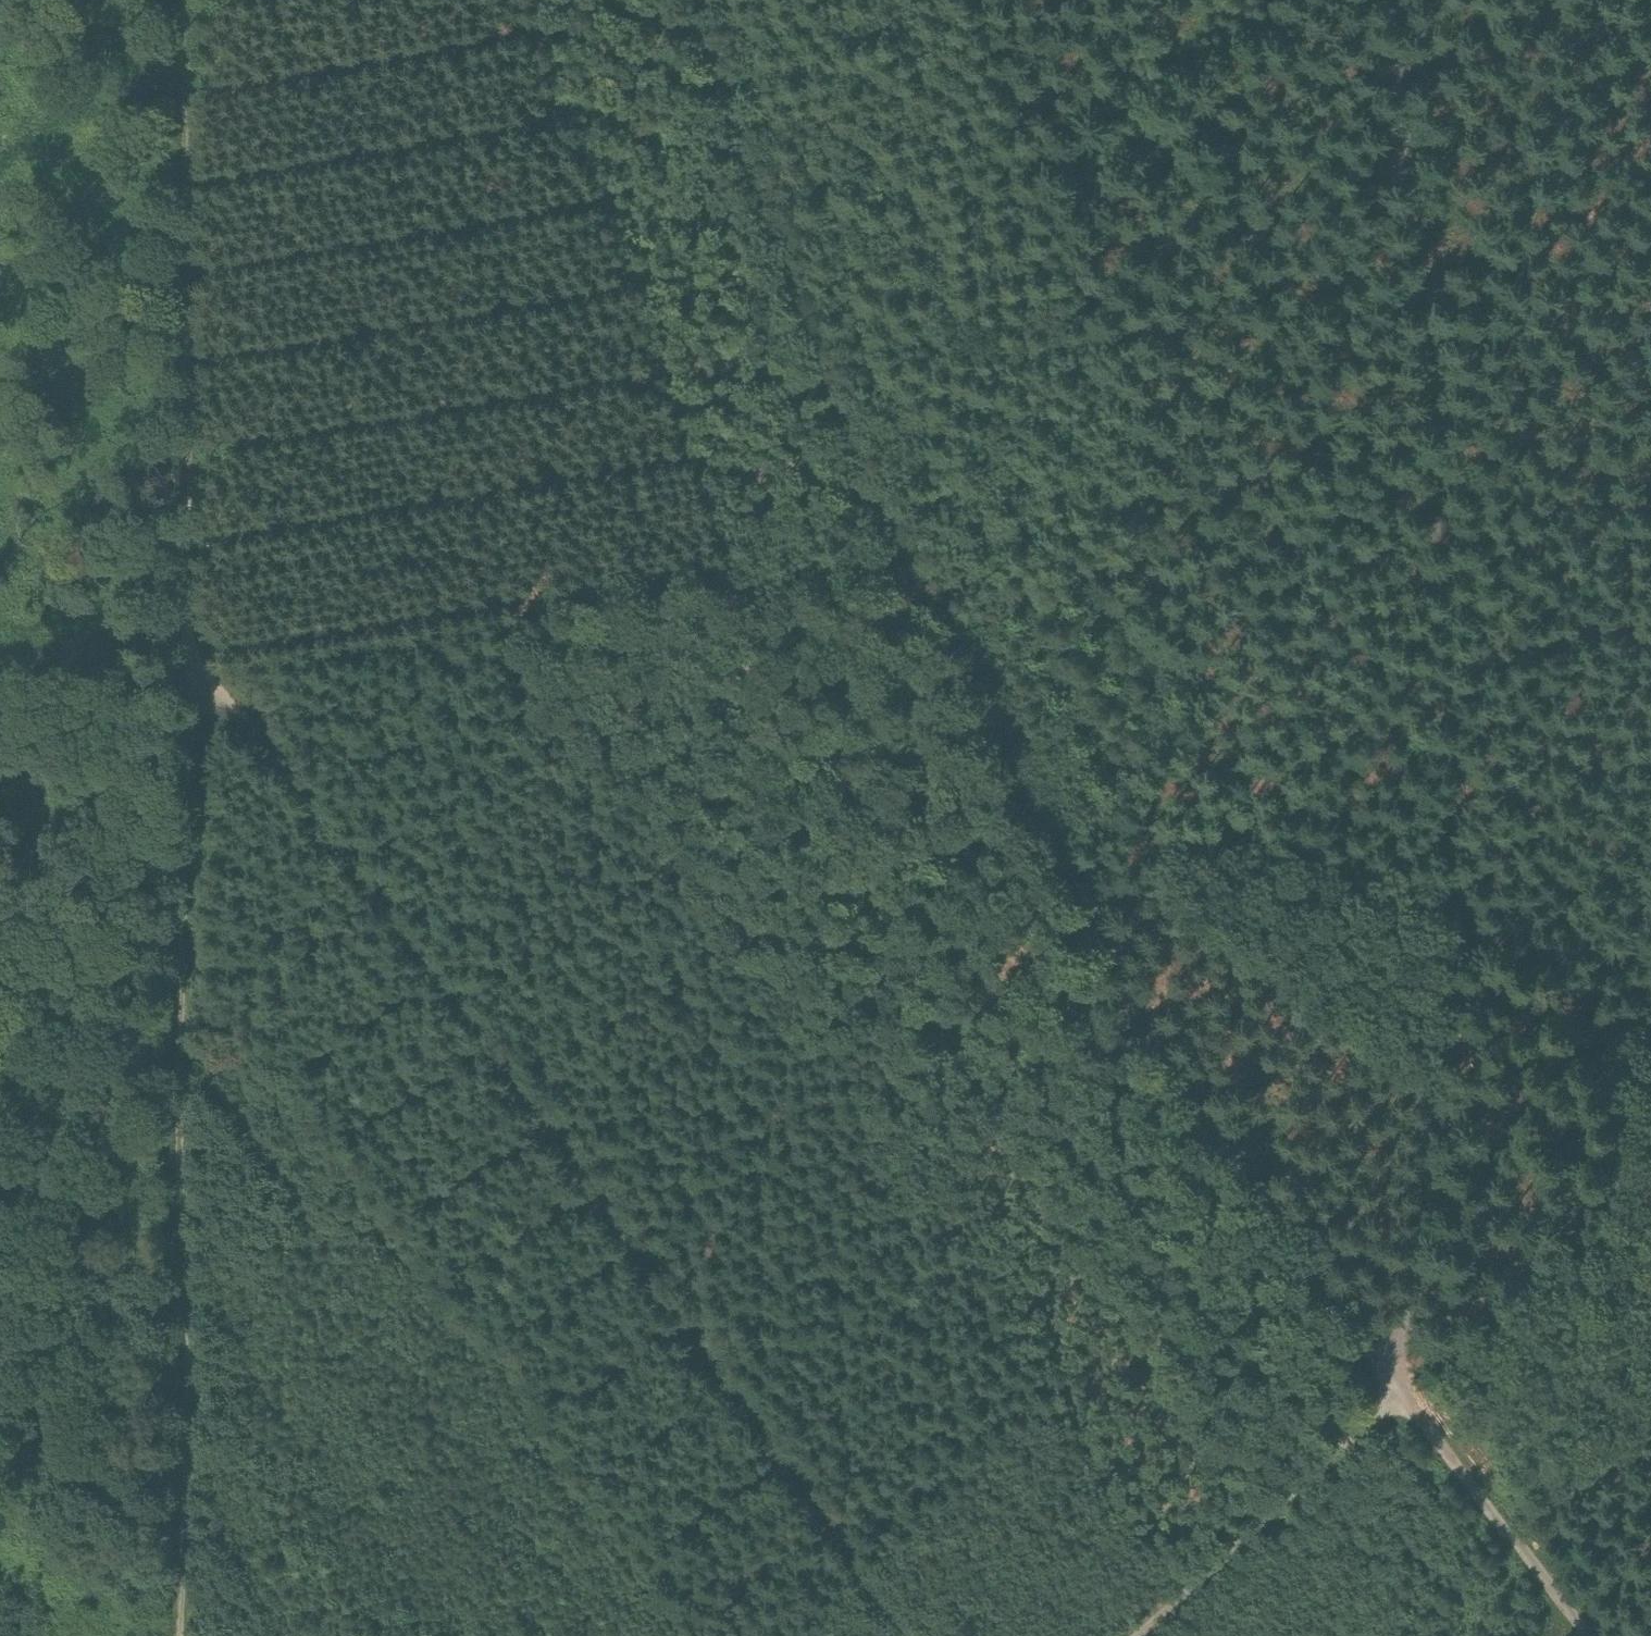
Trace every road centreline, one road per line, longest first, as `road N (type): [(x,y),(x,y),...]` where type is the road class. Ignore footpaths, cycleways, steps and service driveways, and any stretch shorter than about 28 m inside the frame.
road 1 (track): [(682,0),(884,543),(938,651),(1153,1047),(1396,1387)]
road 2 (track): [(1392,0),(1437,465),(1458,818),(1444,1045),(1396,1387)]
road 3 (track): [(181,1635),(188,1484),(181,934),(189,651),(182,256)]
road 4 (track): [(189,651),(903,1635)]
road 5 (track): [(1396,1387),(1129,1635)]
road 6 (track): [(1396,1387),(1582,1635)]

